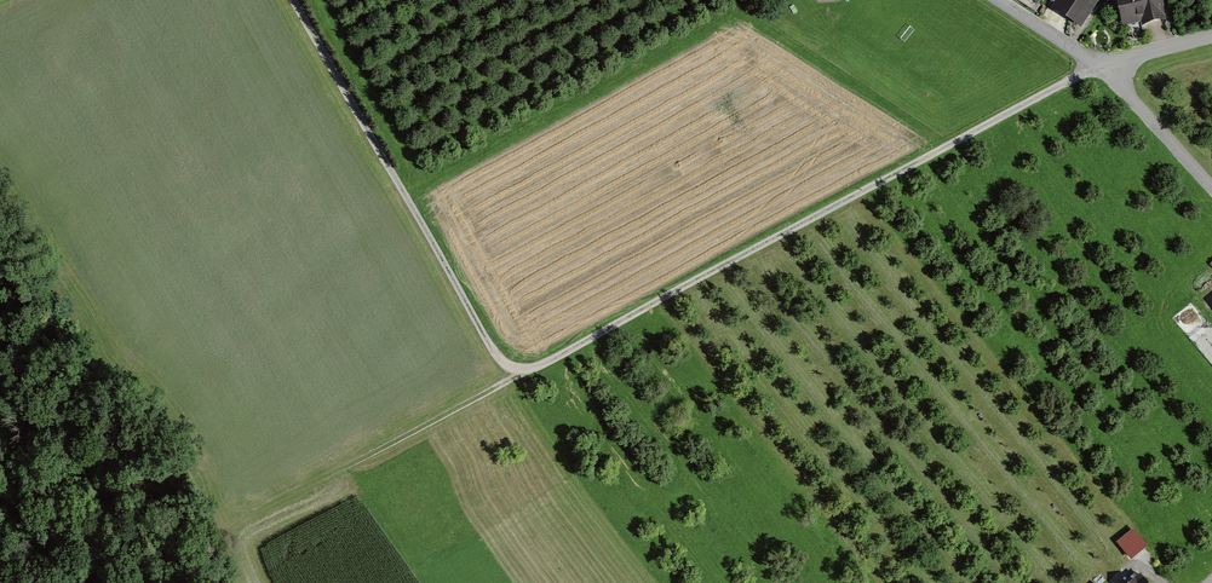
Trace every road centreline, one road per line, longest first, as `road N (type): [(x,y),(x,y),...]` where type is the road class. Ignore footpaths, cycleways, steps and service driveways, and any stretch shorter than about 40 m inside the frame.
road 1 (track): [(295,0),(494,351),(510,366),(534,369),(1099,65)]
road 2 (track): [(224,528),(534,369)]
road 3 (unclassified): [(1099,65),(1211,189)]

